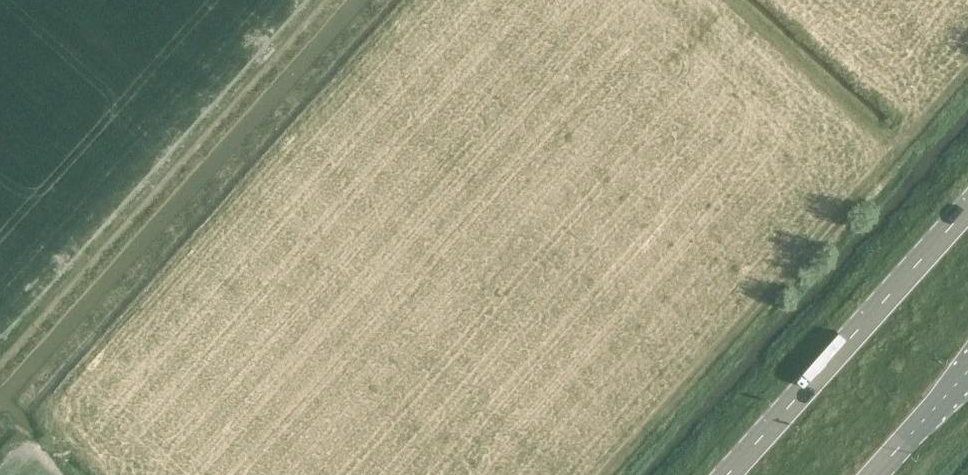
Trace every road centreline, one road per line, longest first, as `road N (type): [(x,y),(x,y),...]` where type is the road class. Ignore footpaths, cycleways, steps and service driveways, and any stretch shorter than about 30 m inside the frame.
road 1 (secondary): [(967,208),(727,474)]
road 2 (secondary): [(874,474),(967,370)]

